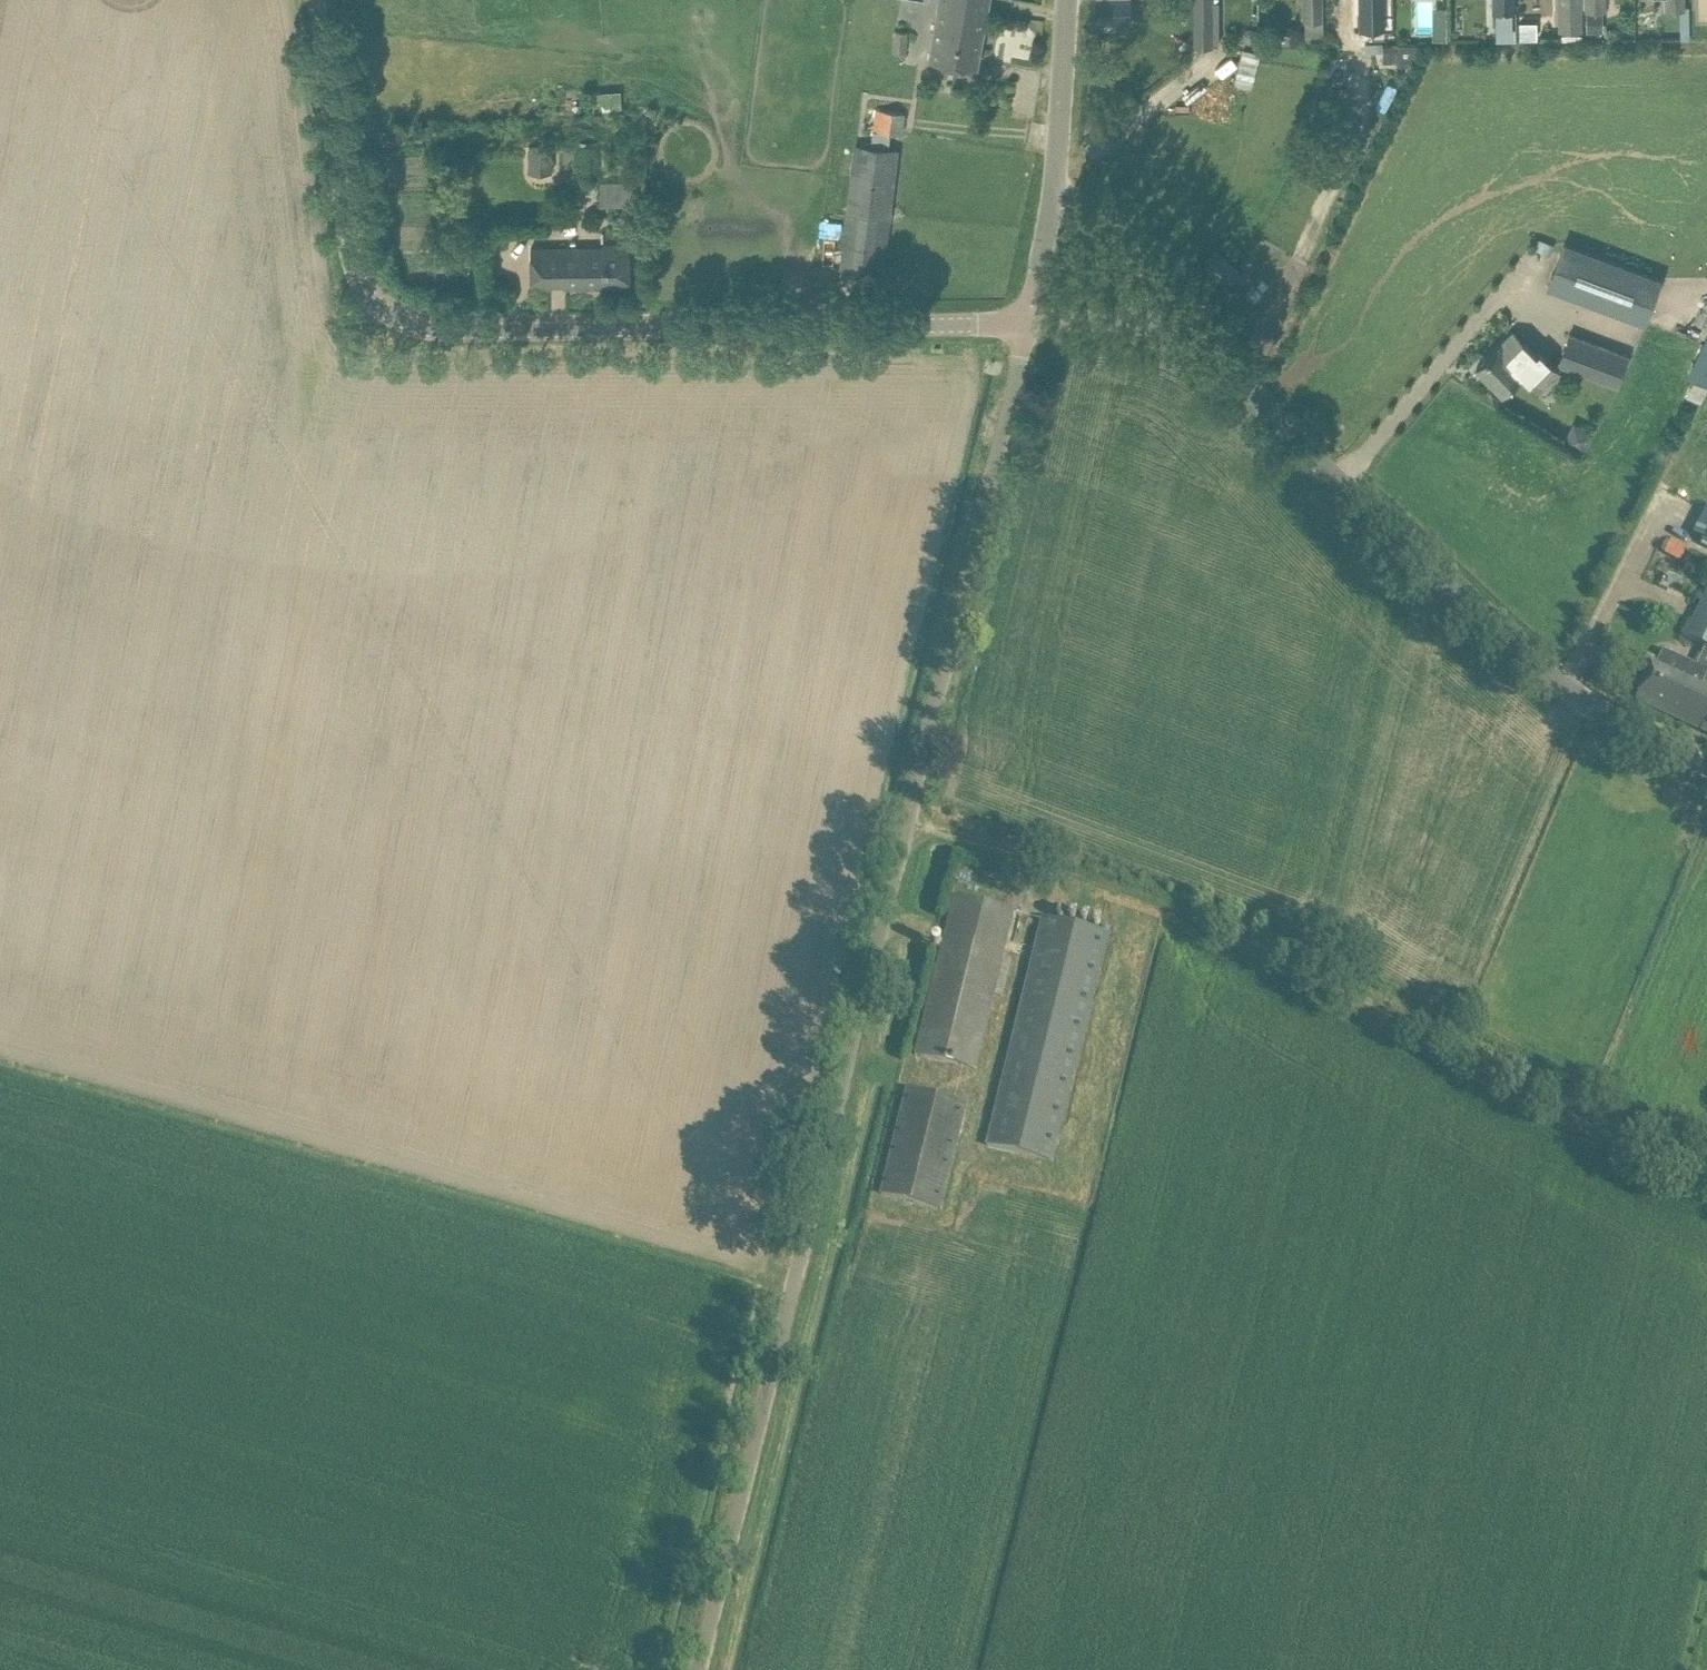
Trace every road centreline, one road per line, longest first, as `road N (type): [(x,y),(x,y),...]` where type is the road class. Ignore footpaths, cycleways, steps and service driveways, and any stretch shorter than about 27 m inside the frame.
road 1 (unclassified): [(699,1669),(1031,323)]
road 2 (tertiary): [(1031,323),(478,330),(407,322),(361,284),(351,255),(317,0)]
road 3 (tertiary): [(1706,764),(1604,713),(1485,632),(1188,327)]
road 4 (unclassified): [(1059,194),(1075,0)]
road 5 (residential): [(1188,327),(1059,194)]
road 6 (tertiary): [(1188,327),(1031,323)]
road 7 (unclassified): [(1031,323),(1059,194)]

